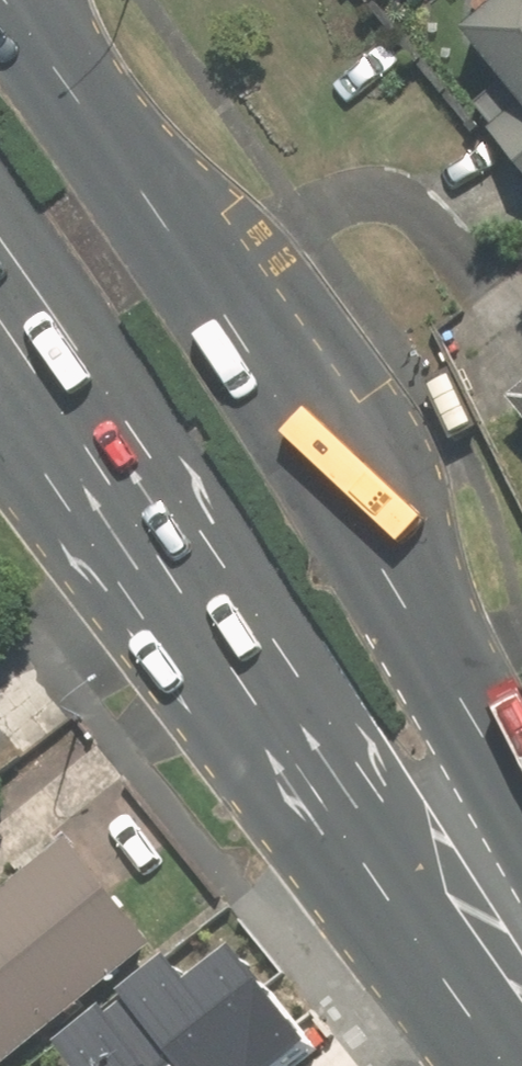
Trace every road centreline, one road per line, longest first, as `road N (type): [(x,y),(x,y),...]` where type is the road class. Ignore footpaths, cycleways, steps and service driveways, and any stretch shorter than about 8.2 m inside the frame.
road 1 (primary): [(20,17),(104,129),(427,618),(521,864)]
road 2 (primary): [(521,986),(223,633),(0,303)]

